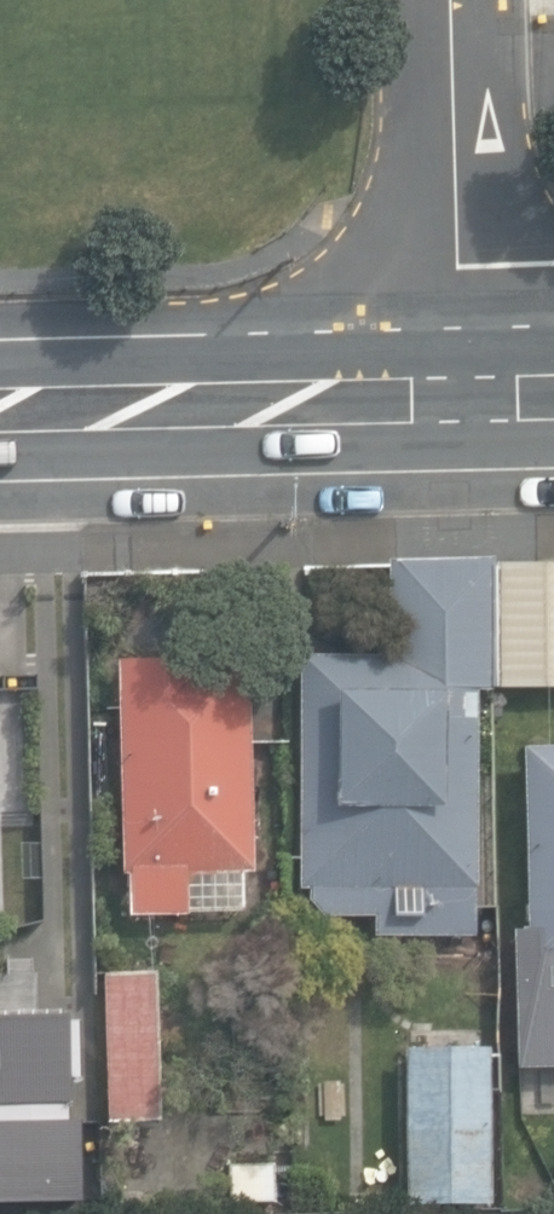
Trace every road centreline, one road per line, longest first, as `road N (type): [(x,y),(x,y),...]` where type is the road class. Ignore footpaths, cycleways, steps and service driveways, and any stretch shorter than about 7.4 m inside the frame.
road 1 (secondary): [(0,410),(471,399)]
road 2 (residential): [(456,0),(471,399)]

